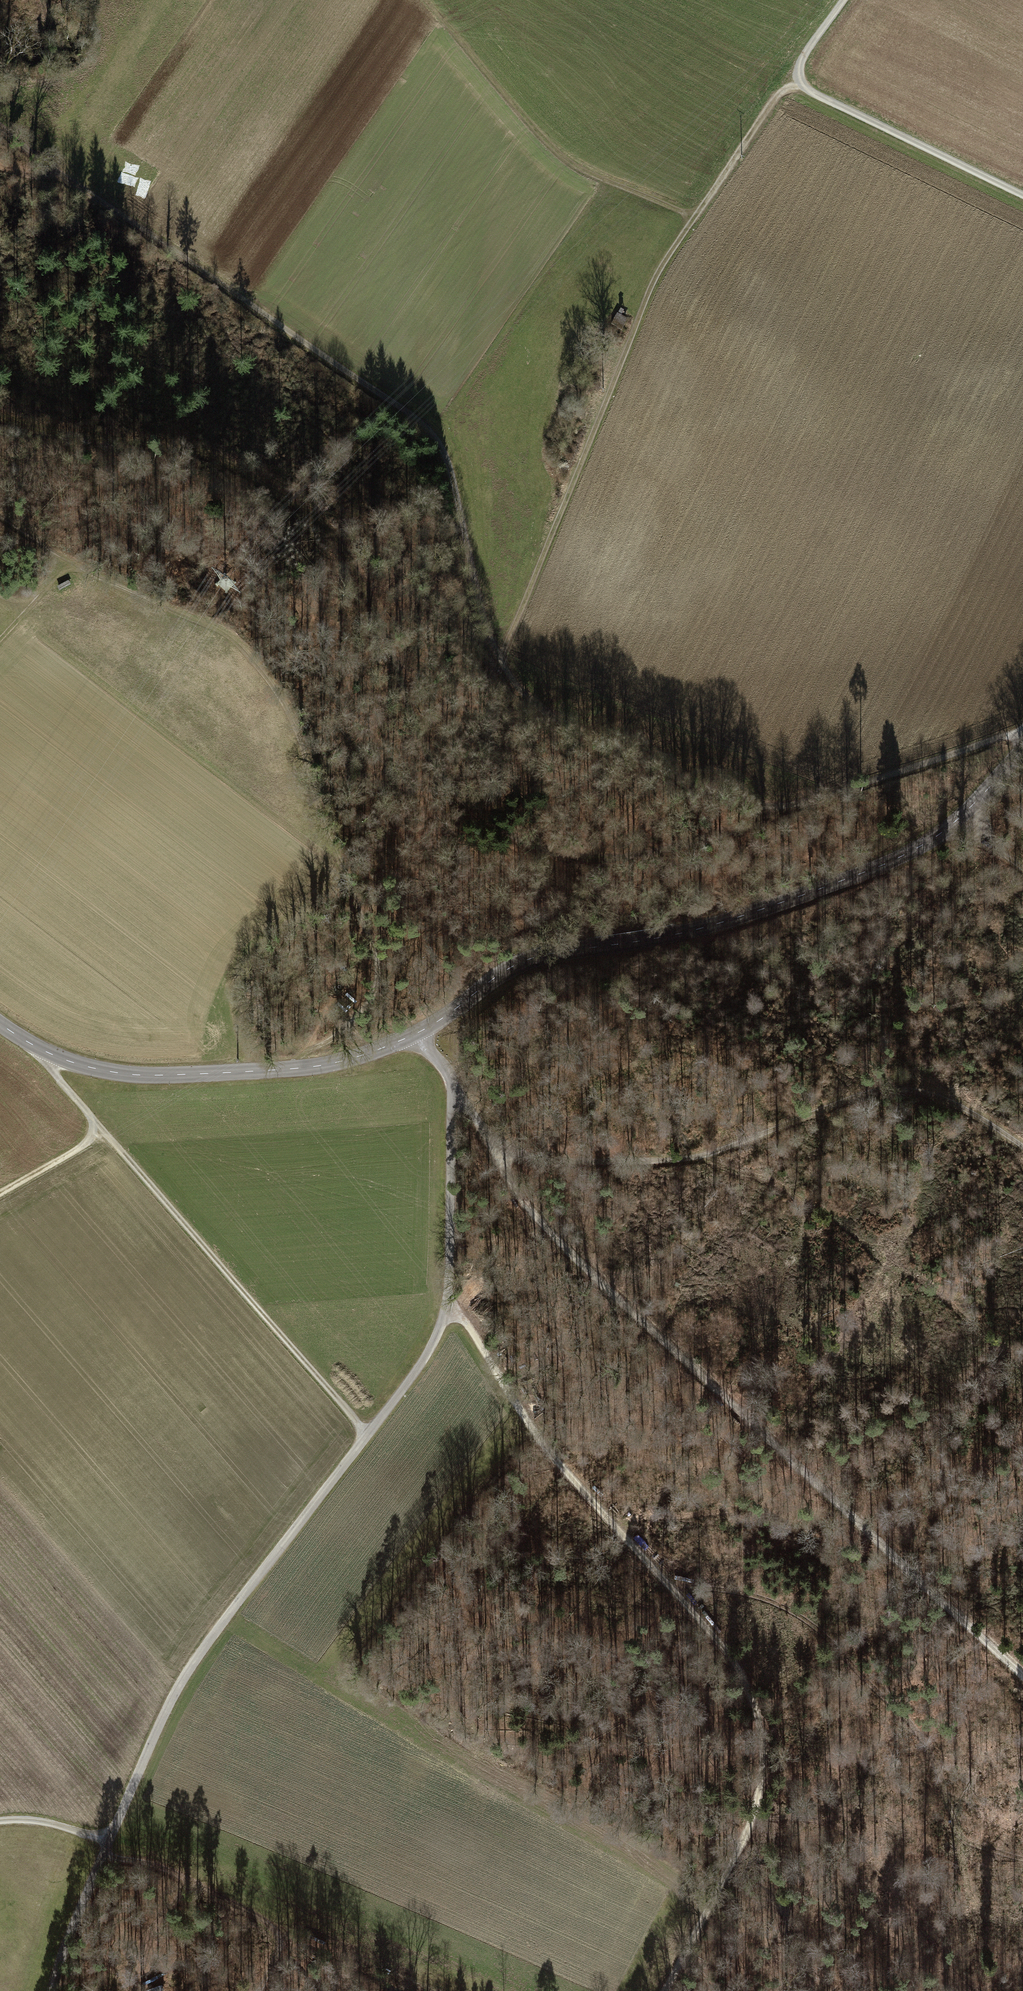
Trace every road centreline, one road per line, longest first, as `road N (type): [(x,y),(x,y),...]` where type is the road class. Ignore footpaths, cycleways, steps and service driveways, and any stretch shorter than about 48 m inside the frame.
road 1 (tertiary): [(1022,749),(958,819),(881,867),(701,929),(541,956),(416,1033),(344,1060),(121,1073),(46,1052),(0,1023)]
road 2 (track): [(785,806),(737,830),(636,855),(576,858),(529,846),(469,805),(431,763),(367,591),(324,526),(201,454),(0,417)]
road 3 (track): [(450,1079),(517,1191),(555,1237),(1022,1676)]
road 4 (track): [(446,1302),(553,1456),(730,1656),(752,1701),(762,1758),(751,1821),(664,1990)]
road 5 (track): [(54,1990),(86,1896),(185,1678),(414,1374),(446,1302)]
road 6 (track): [(0,124),(435,438),(451,469),(499,662)]
road 7 (track): [(0,519),(73,563),(234,639),(279,702),(378,967),(361,1012),(287,1069)]
road 8 (track): [(807,86),(780,93),(661,269),(499,662)]
road 9 (track): [(499,662),(537,711),(758,806),(809,803),(1022,735)]
road 10 (track): [(1022,1147),(941,1098),(891,1089),(684,1158),(555,1161),(489,1143)]
road 11 (track): [(46,1052),(104,1134),(368,1435)]
road 12 (track): [(695,218),(561,156),(425,0)]
road 13 (track): [(259,1990),(280,1947),(272,1926),(168,1870),(104,1855)]
road 14 (track): [(1022,195),(807,86)]
road 15 (track): [(446,1302),(450,1079)]
road 16 (track): [(503,1384),(544,1366),(614,1293)]
road 17 (track): [(0,1196),(104,1134)]

